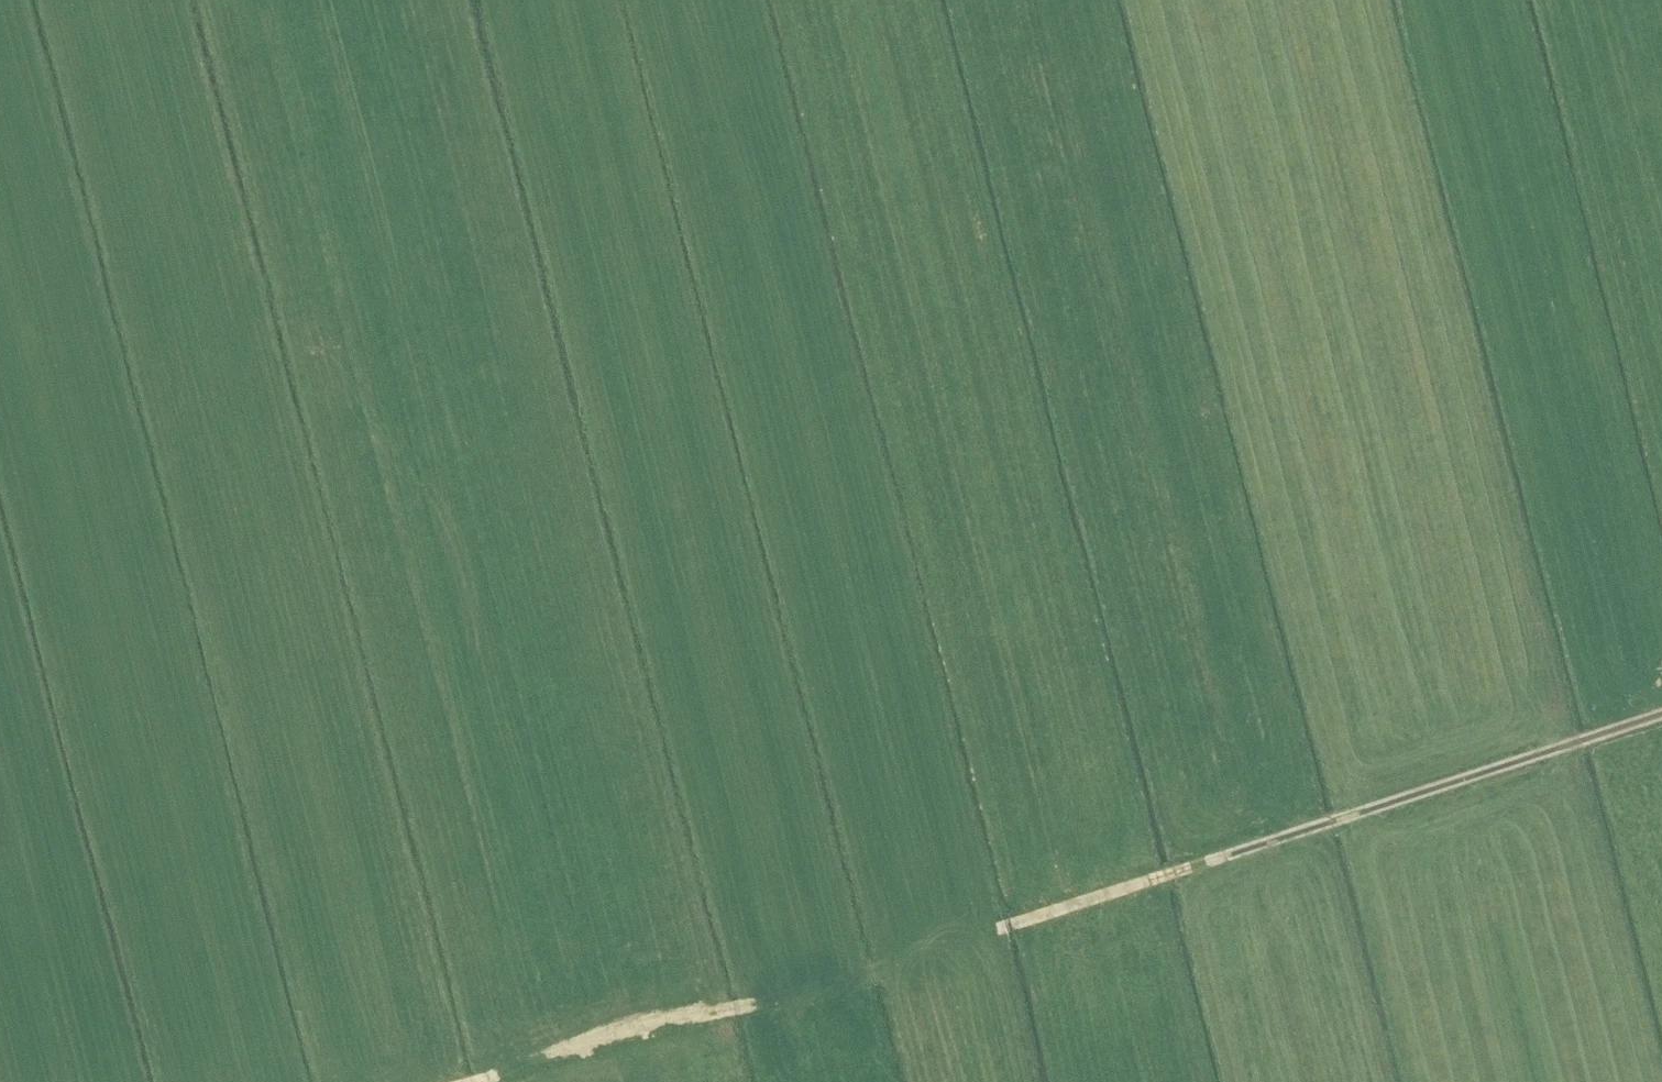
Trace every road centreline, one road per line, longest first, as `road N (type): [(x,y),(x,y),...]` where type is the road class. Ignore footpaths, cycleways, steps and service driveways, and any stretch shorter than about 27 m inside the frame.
road 1 (track): [(499,1081),(1661,715)]

